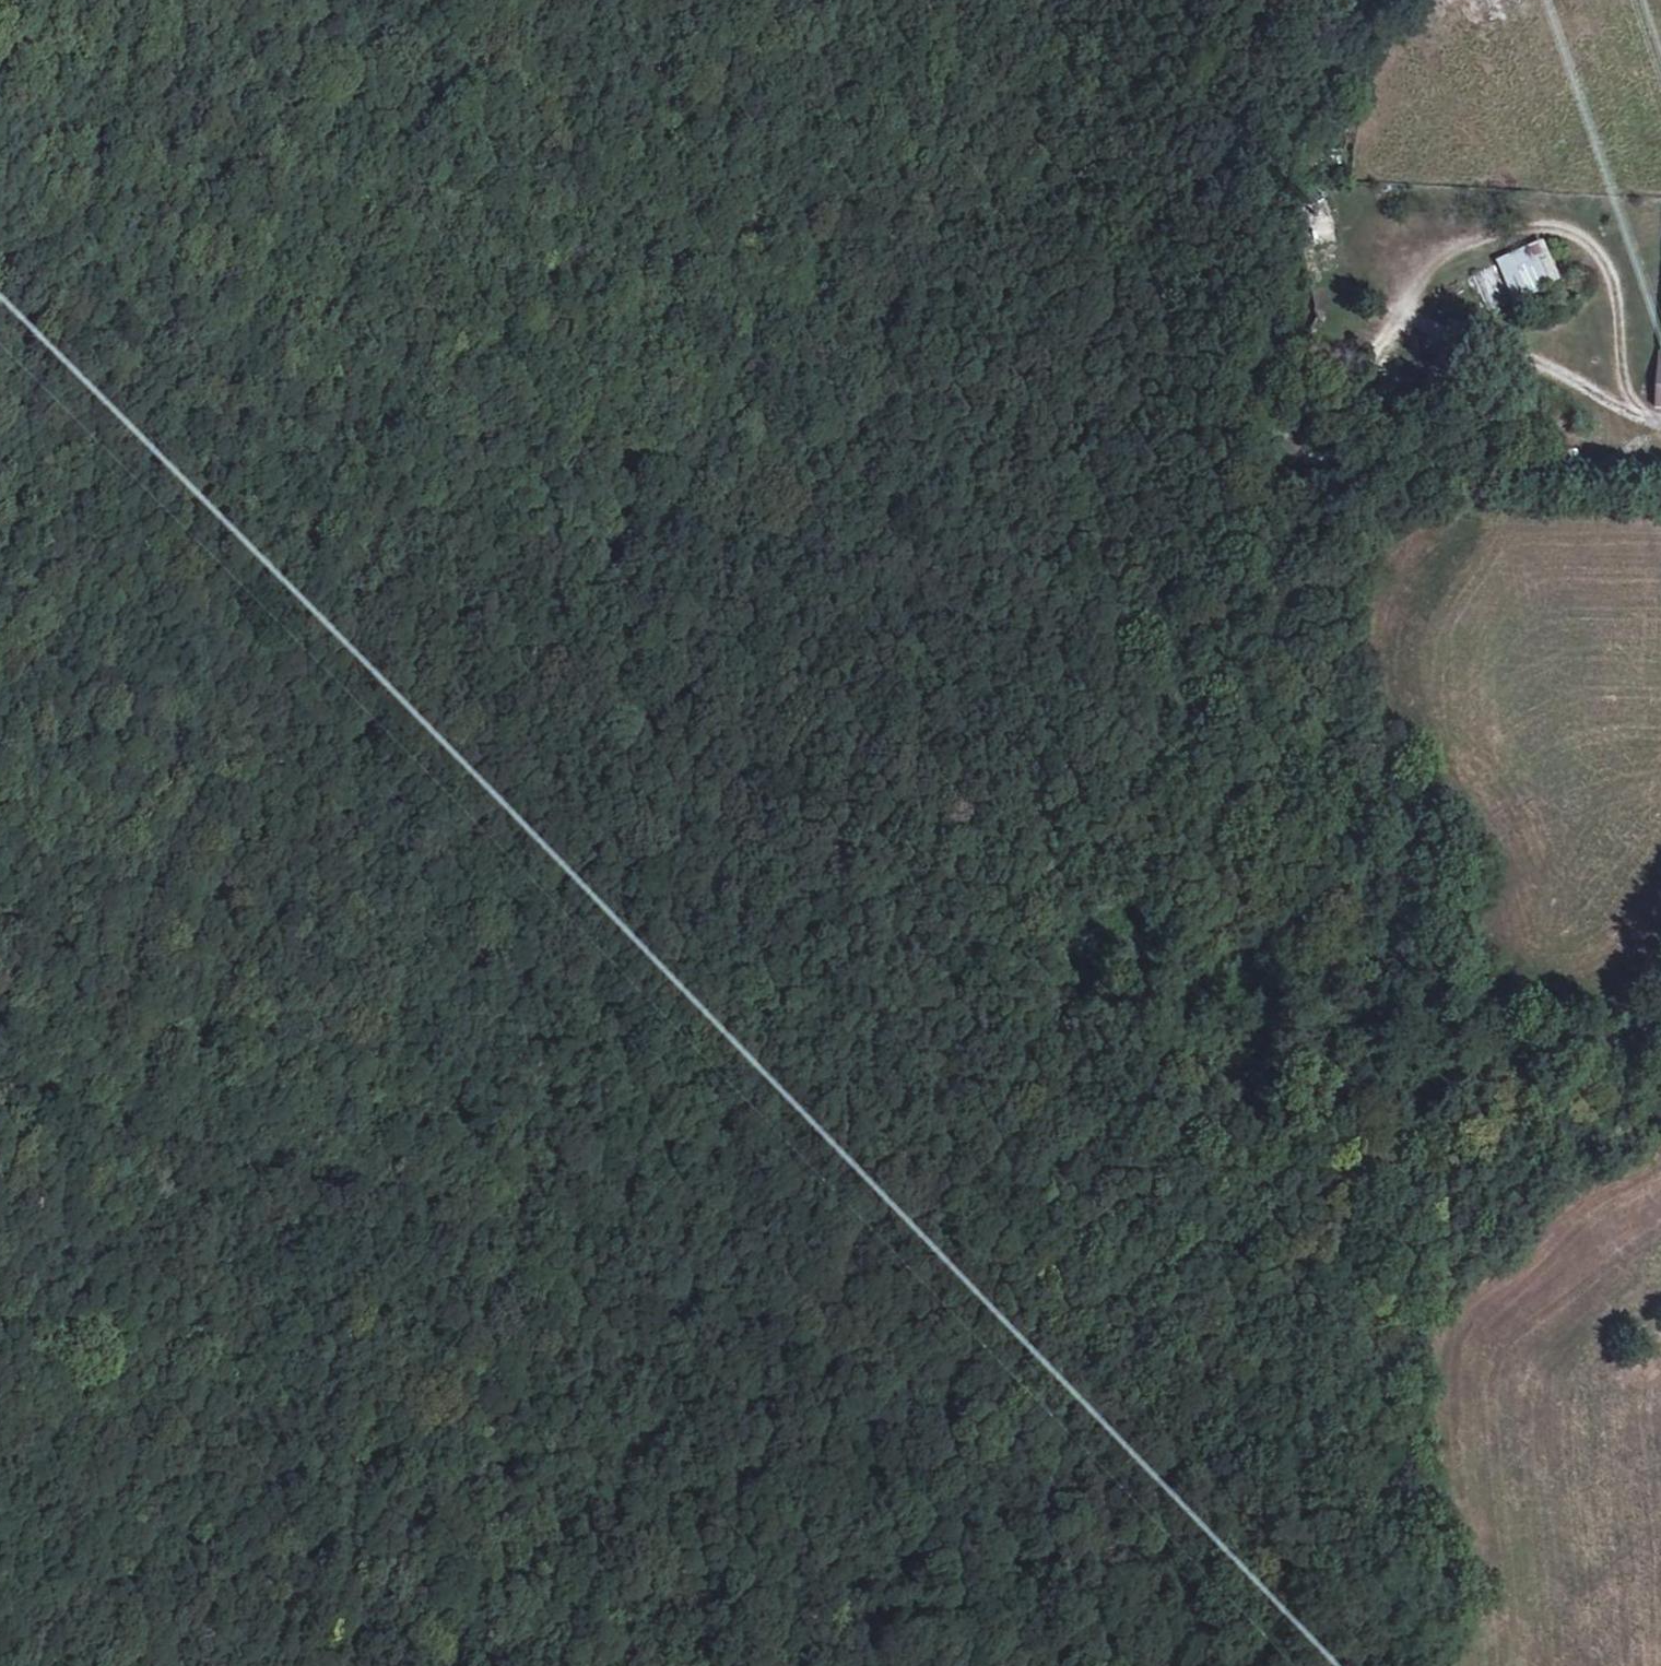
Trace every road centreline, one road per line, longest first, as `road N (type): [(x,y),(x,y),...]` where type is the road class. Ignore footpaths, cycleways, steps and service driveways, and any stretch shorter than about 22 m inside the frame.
road 1 (track): [(1383,1665),(1354,1204),(1374,1164),(1431,1097),(1483,1073)]
road 2 (track): [(1483,1073),(1407,968),(1369,884),(1296,661),(1275,555),(1272,473)]
road 3 (track): [(1660,1024),(1483,1073)]

